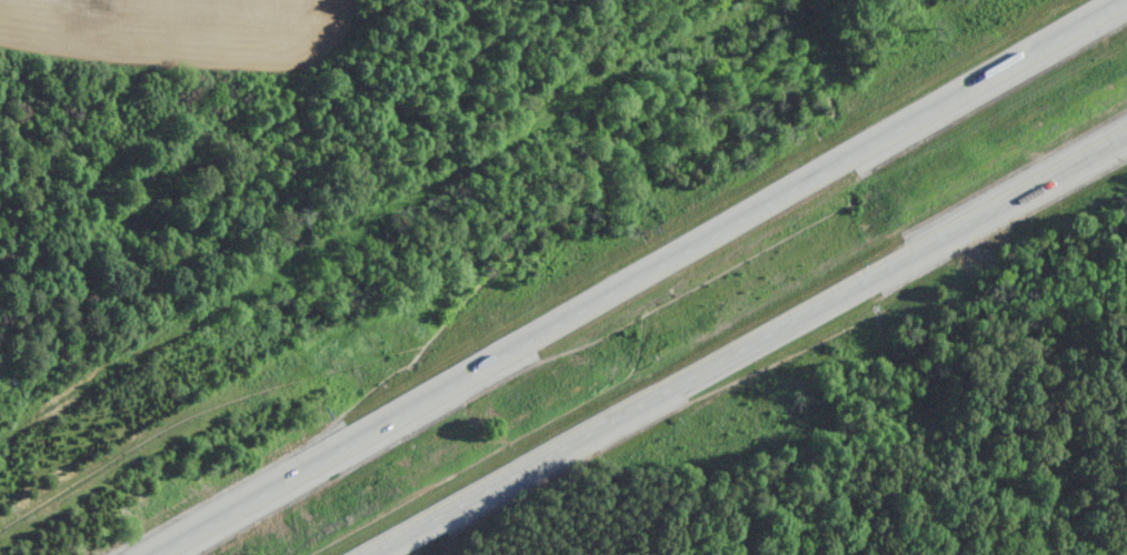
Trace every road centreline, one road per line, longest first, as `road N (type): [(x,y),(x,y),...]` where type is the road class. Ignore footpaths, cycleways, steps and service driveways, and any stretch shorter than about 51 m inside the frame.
road 1 (motorway): [(1126,6),(165,554)]
road 2 (motorway): [(371,554),(1126,138)]

